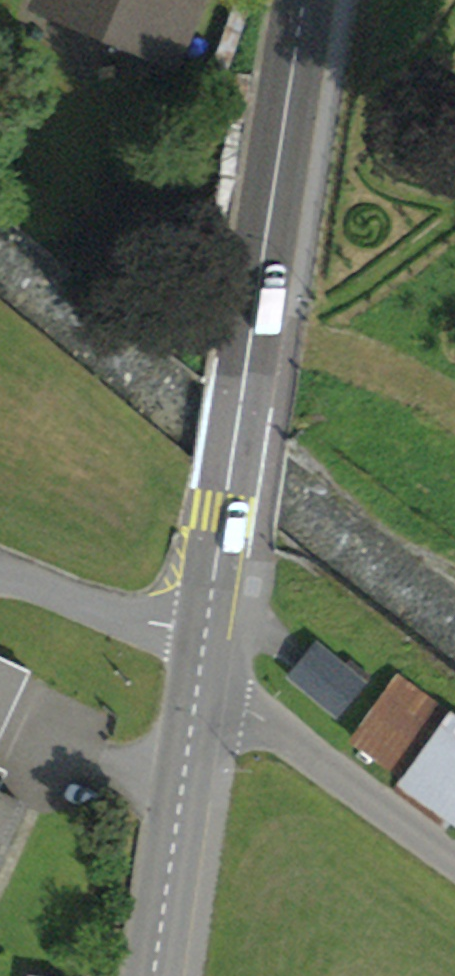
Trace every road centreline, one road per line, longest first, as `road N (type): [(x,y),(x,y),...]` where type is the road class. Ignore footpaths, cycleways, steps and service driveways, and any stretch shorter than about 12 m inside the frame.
road 1 (primary): [(301,0),(203,635)]
road 2 (residential): [(197,675),(454,863)]
road 3 (primary): [(197,675),(150,975)]
road 4 (track): [(247,336),(391,373),(454,404)]
road 5 (residential): [(0,580),(203,635)]

